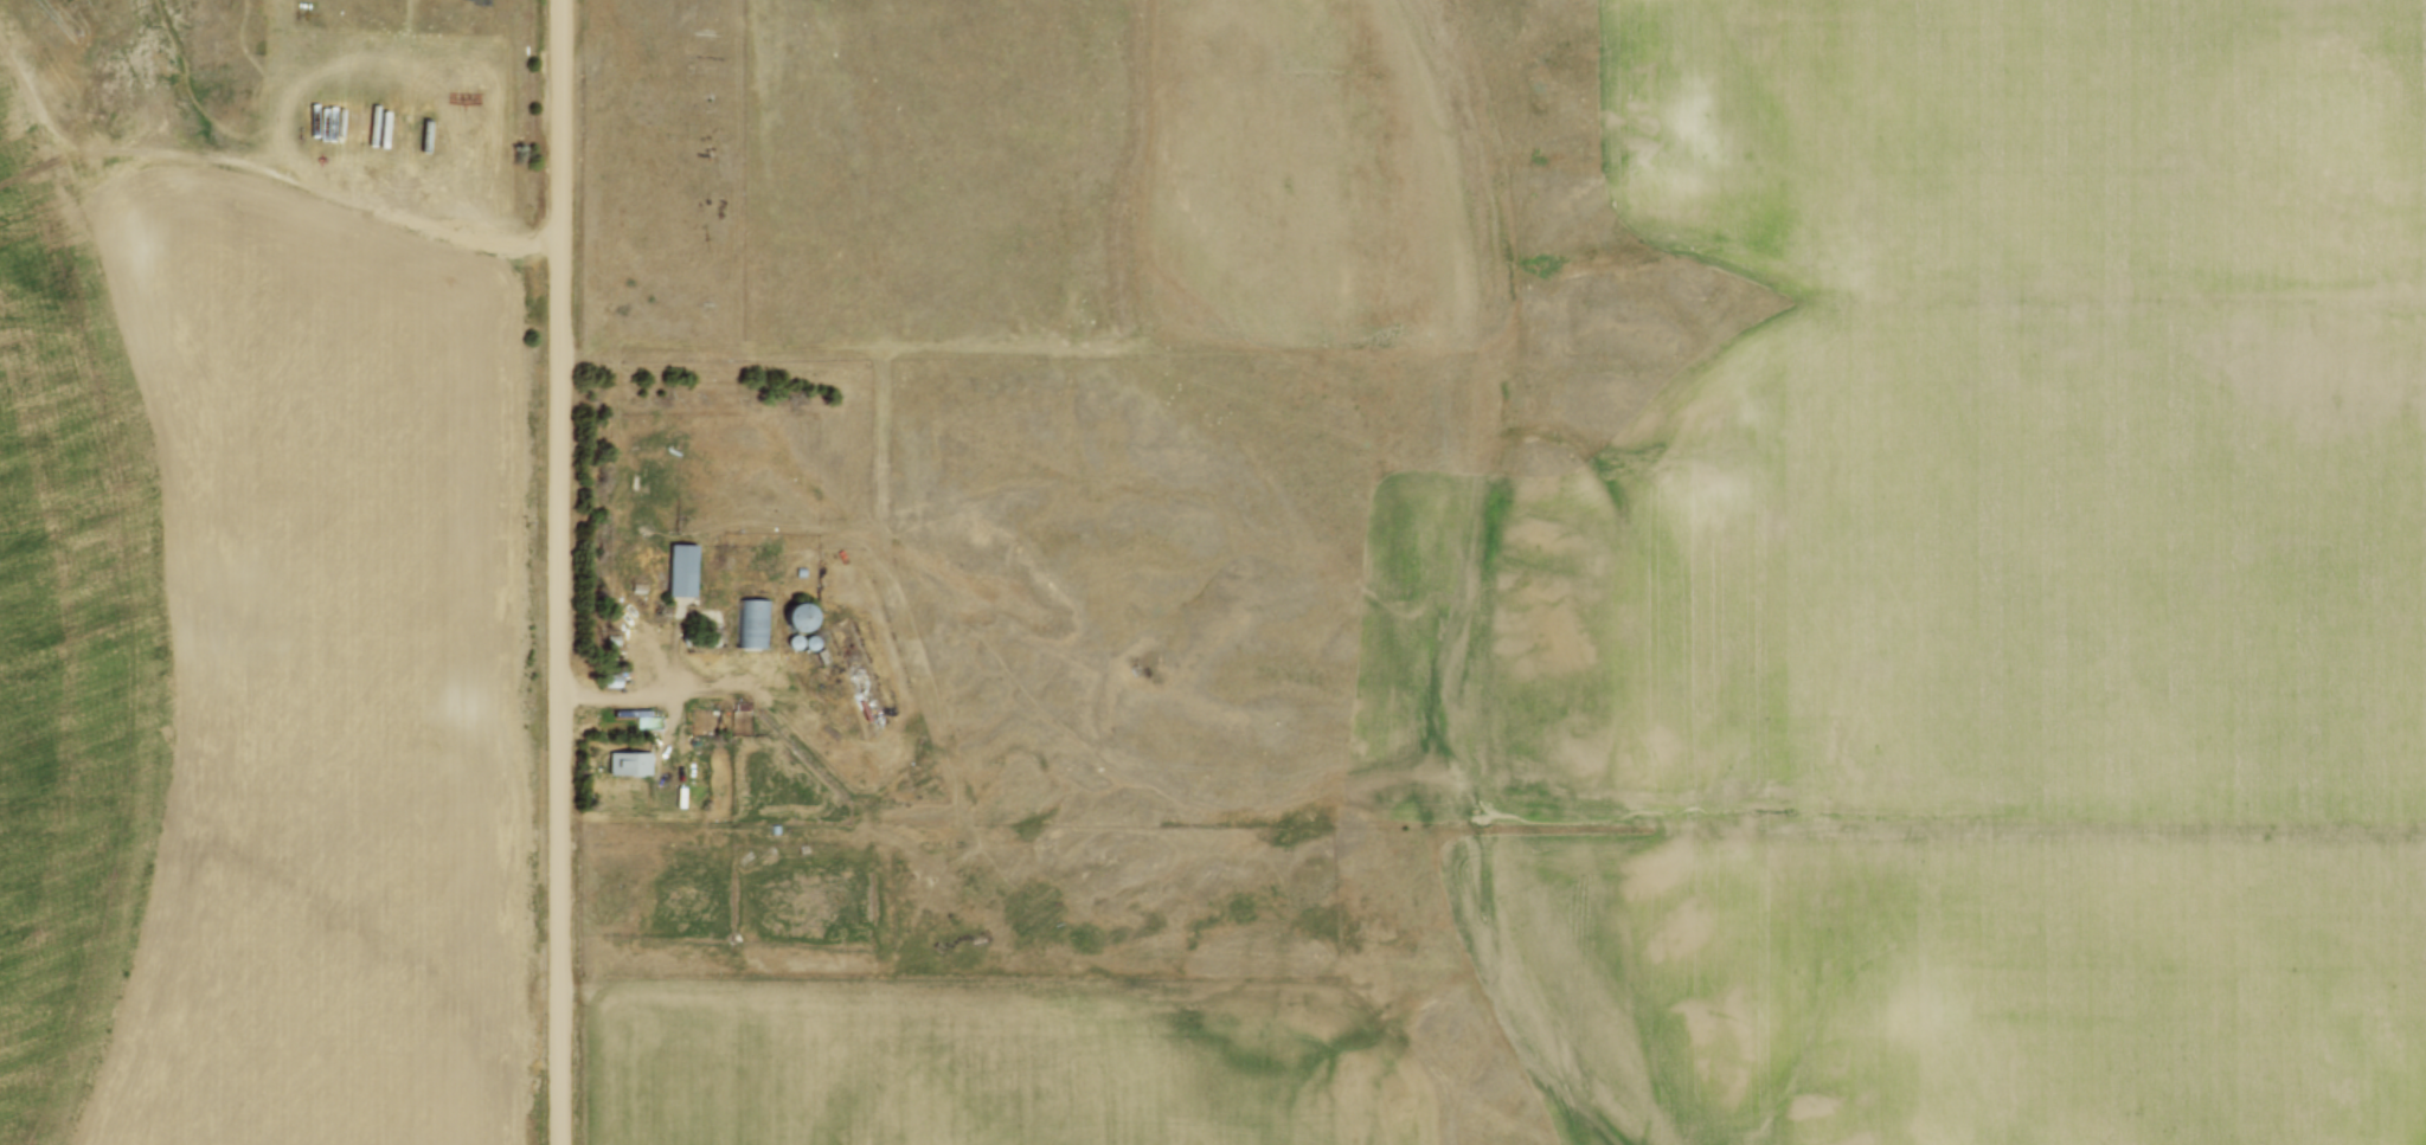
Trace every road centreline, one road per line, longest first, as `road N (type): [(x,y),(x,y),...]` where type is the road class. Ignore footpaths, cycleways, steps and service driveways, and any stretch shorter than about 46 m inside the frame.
road 1 (residential): [(564,1144),(563,0)]

